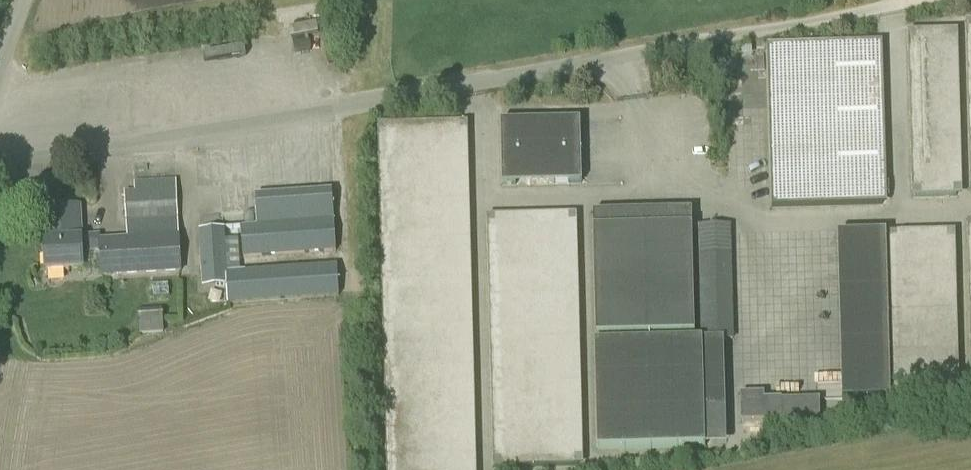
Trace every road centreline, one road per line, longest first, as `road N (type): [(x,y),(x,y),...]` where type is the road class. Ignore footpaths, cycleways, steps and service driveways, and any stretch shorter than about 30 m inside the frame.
road 1 (unclassified): [(0,164),(453,90),(908,0)]

